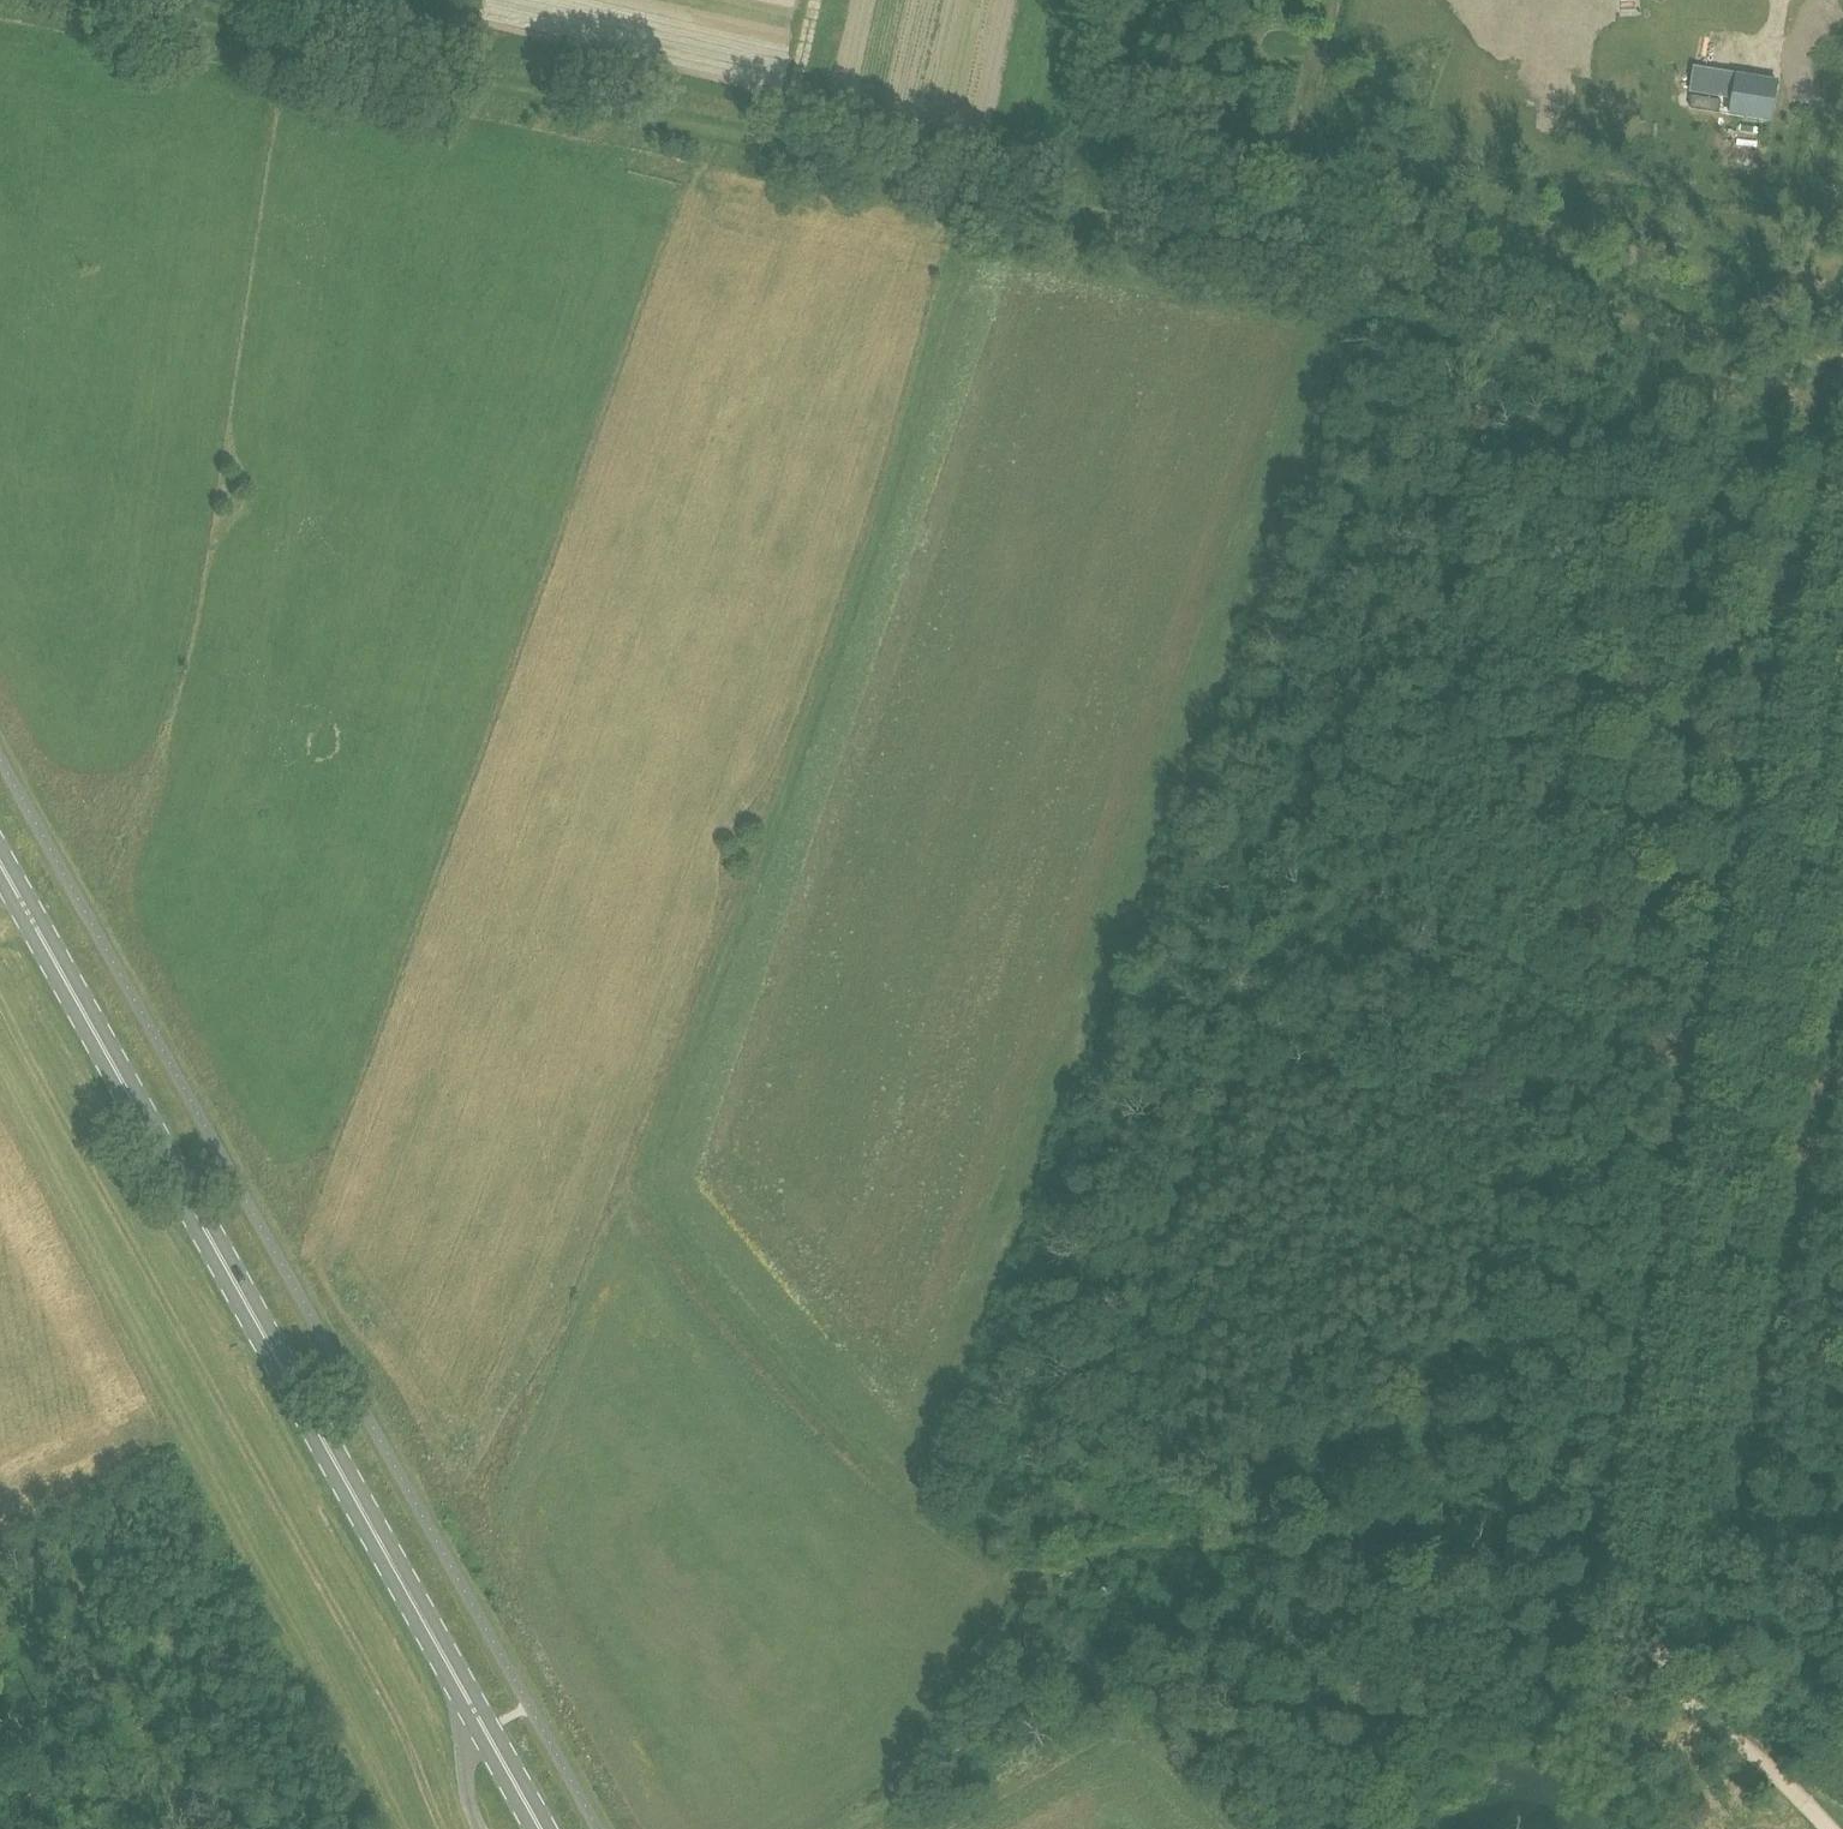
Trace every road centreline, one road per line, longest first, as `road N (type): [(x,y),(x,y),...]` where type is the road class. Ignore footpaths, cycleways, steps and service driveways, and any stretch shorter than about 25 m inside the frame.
road 1 (track): [(1842,366),(108,0)]
road 2 (primary): [(541,1828),(0,856)]
road 3 (track): [(1829,1828),(1679,1685),(1654,1623),(1724,1256)]
road 4 (track): [(1724,1256),(1842,658)]

